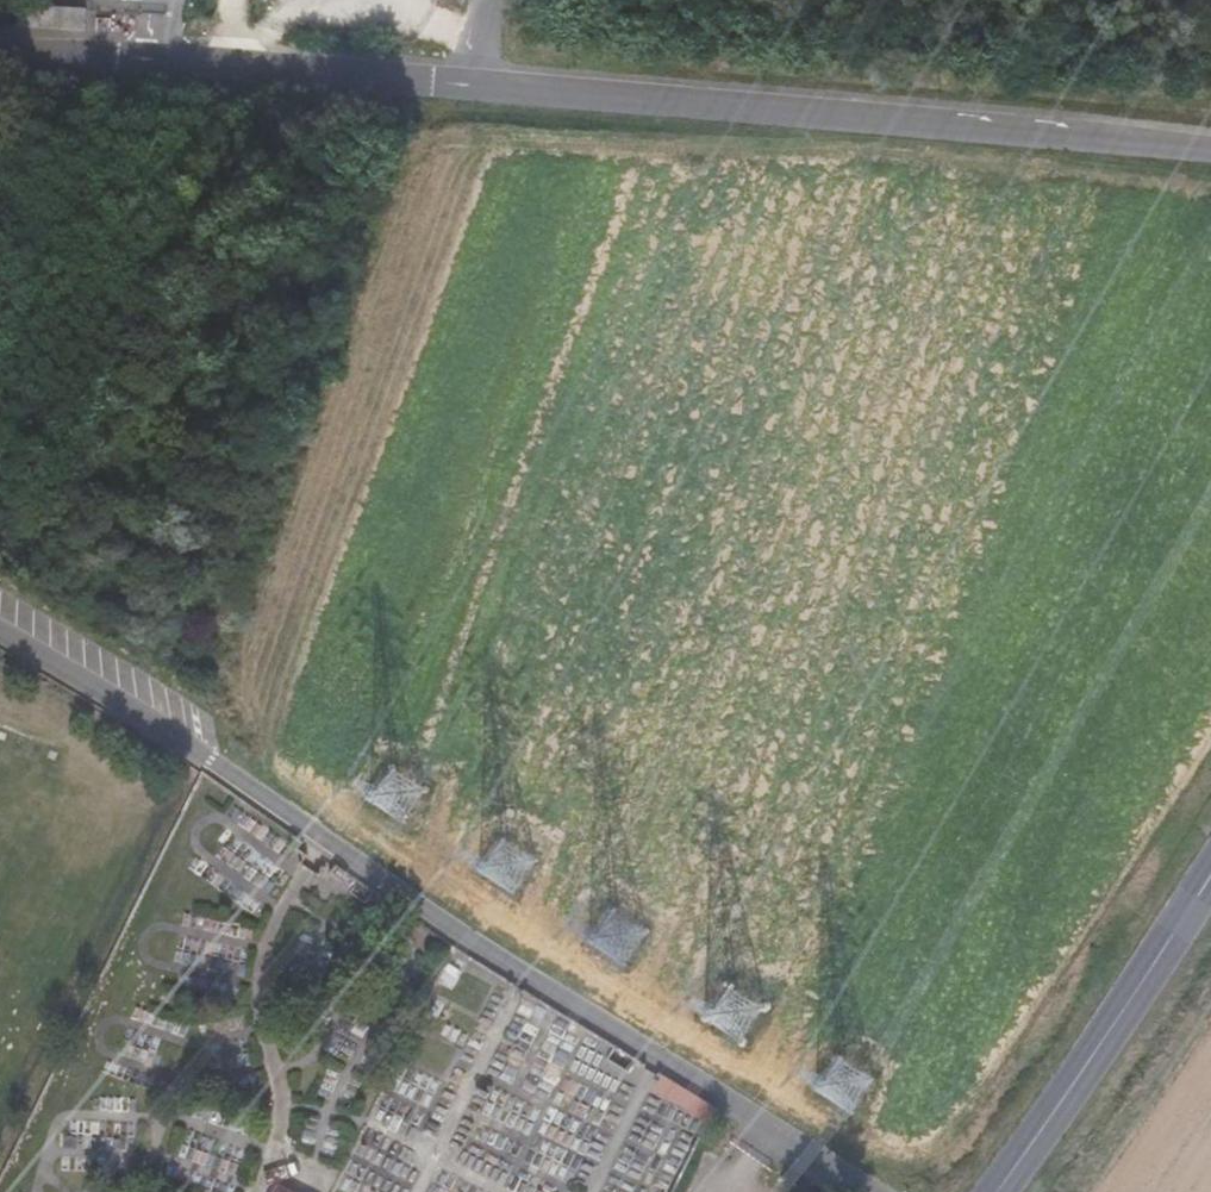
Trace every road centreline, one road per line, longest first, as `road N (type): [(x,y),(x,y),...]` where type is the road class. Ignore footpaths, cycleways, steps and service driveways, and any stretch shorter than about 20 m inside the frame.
road 1 (unclassified): [(0,54),(470,84),(1210,147)]
road 2 (unclassified): [(861,1191),(285,798),(0,641)]
road 3 (primary): [(994,1191),(1210,872)]

